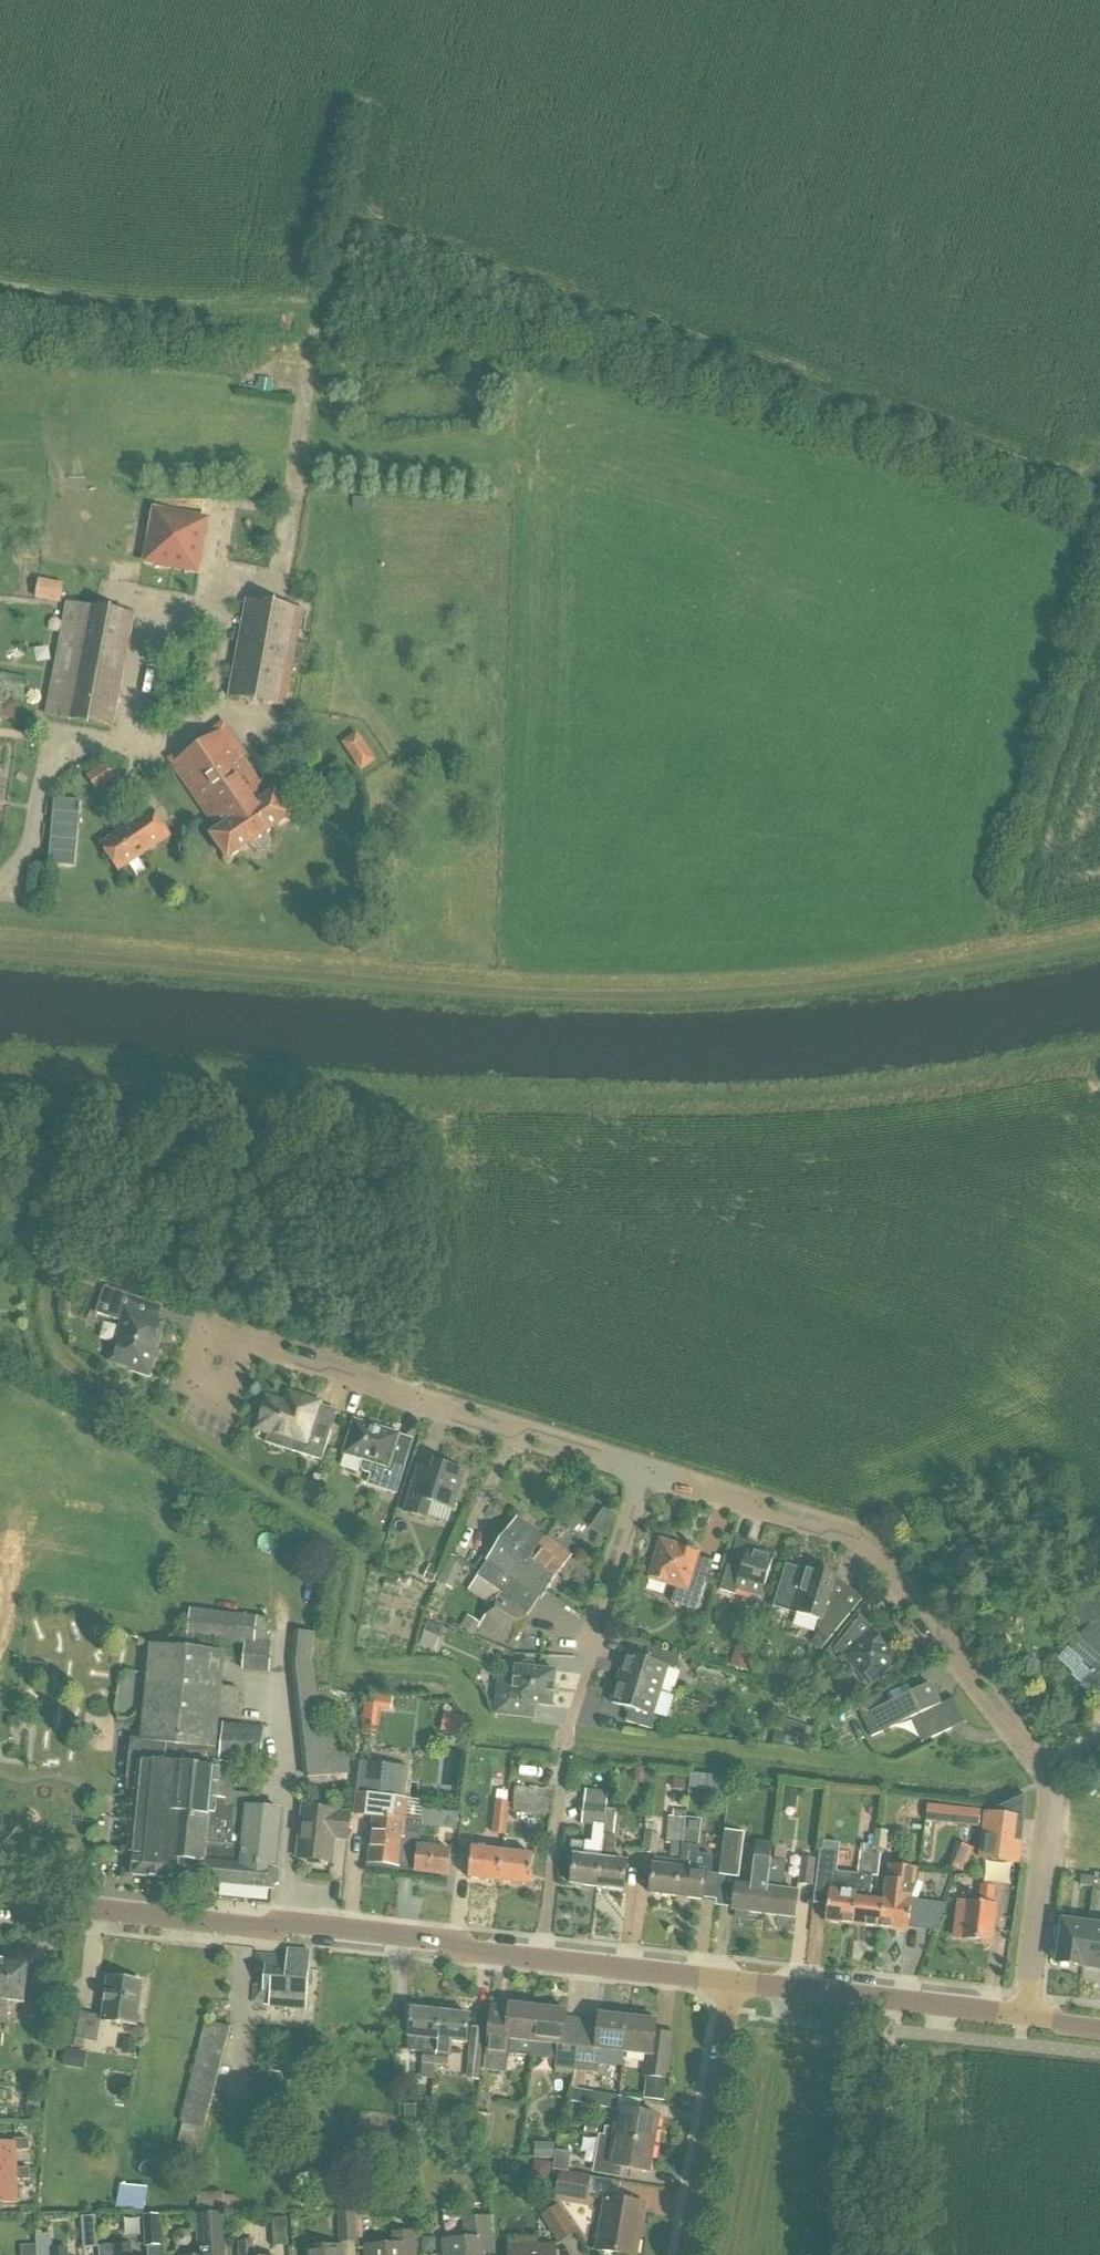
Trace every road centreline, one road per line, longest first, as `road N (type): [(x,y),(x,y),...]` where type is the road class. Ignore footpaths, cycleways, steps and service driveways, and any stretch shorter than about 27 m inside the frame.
road 1 (track): [(1099,944),(771,994),(558,996),(0,950)]
road 2 (track): [(0,1061),(652,1102),(893,1090),(1099,1054)]
road 3 (residential): [(1027,2017),(1054,1790),(865,1546),(646,1477)]
road 4 (secondary): [(543,1961),(292,1922),(260,1928),(0,1899)]
road 5 (residential): [(646,1477),(214,1330)]
road 6 (track): [(0,1079),(291,1111),(412,1113)]
road 7 (residential): [(676,2254),(734,1981)]
road 8 (residential): [(886,1999),(882,2254)]
road 9 (residential): [(581,1691),(646,1477)]
road 10 (secondary): [(734,1981),(543,1961)]
road 11 (residential): [(543,1961),(561,1790)]
road 12 (secondary): [(886,1999),(734,1981)]
road 13 (secondary): [(1027,2017),(886,1999)]

